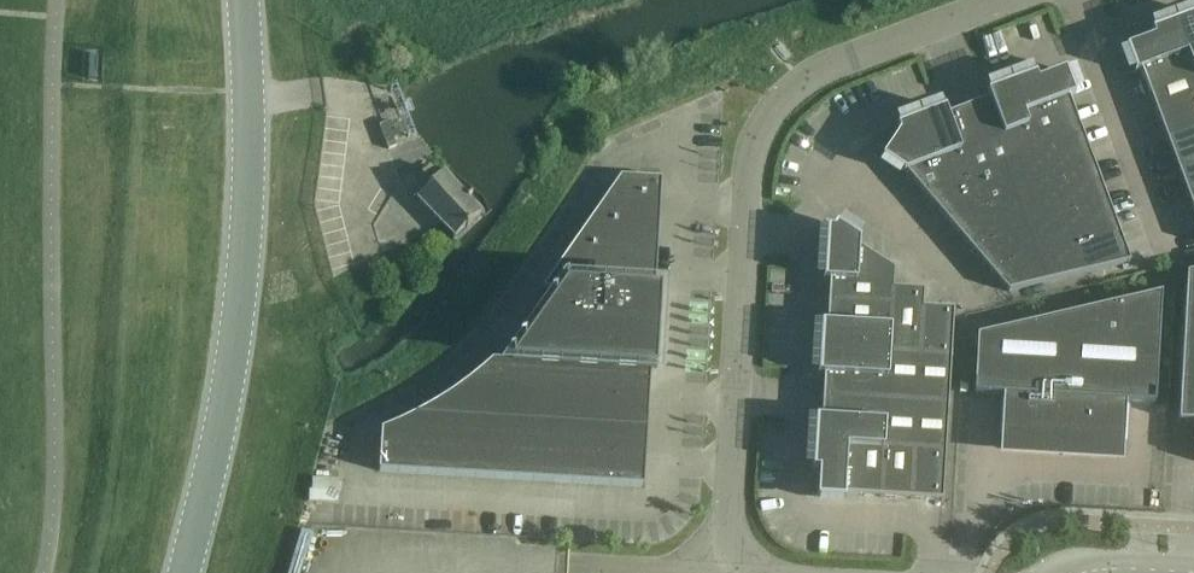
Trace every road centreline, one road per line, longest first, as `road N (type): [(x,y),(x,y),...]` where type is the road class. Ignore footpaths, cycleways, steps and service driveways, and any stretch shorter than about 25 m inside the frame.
road 1 (unclassified): [(1008,0),(812,73),(763,121),(749,164),(727,442),(727,572)]
road 2 (tertiary): [(182,572),(209,473),(240,288),(248,131),(242,0)]

